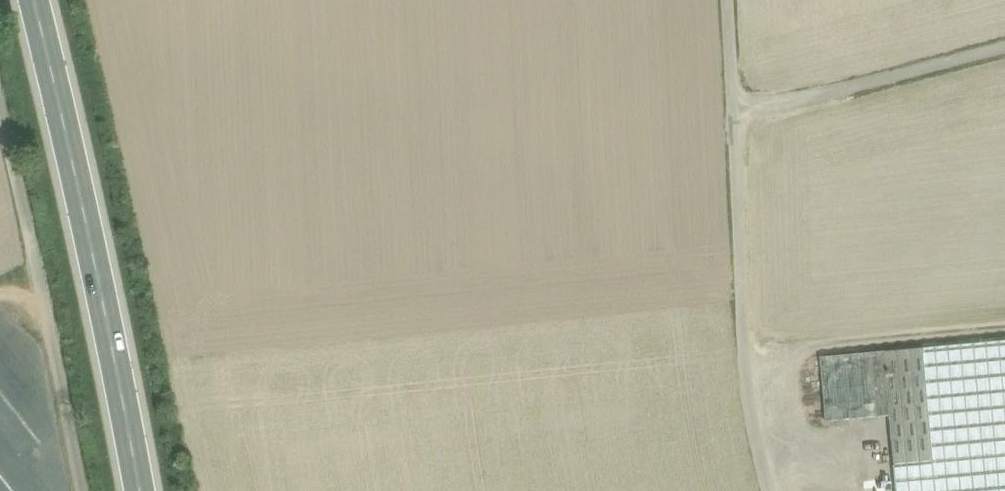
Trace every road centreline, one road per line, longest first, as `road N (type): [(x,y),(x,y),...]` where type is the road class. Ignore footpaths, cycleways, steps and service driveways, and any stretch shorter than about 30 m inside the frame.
road 1 (secondary): [(35,0),(141,490)]
road 2 (unclassified): [(761,490),(751,447),(729,0)]
road 3 (track): [(0,105),(79,490)]
road 4 (track): [(735,124),(1004,57)]

